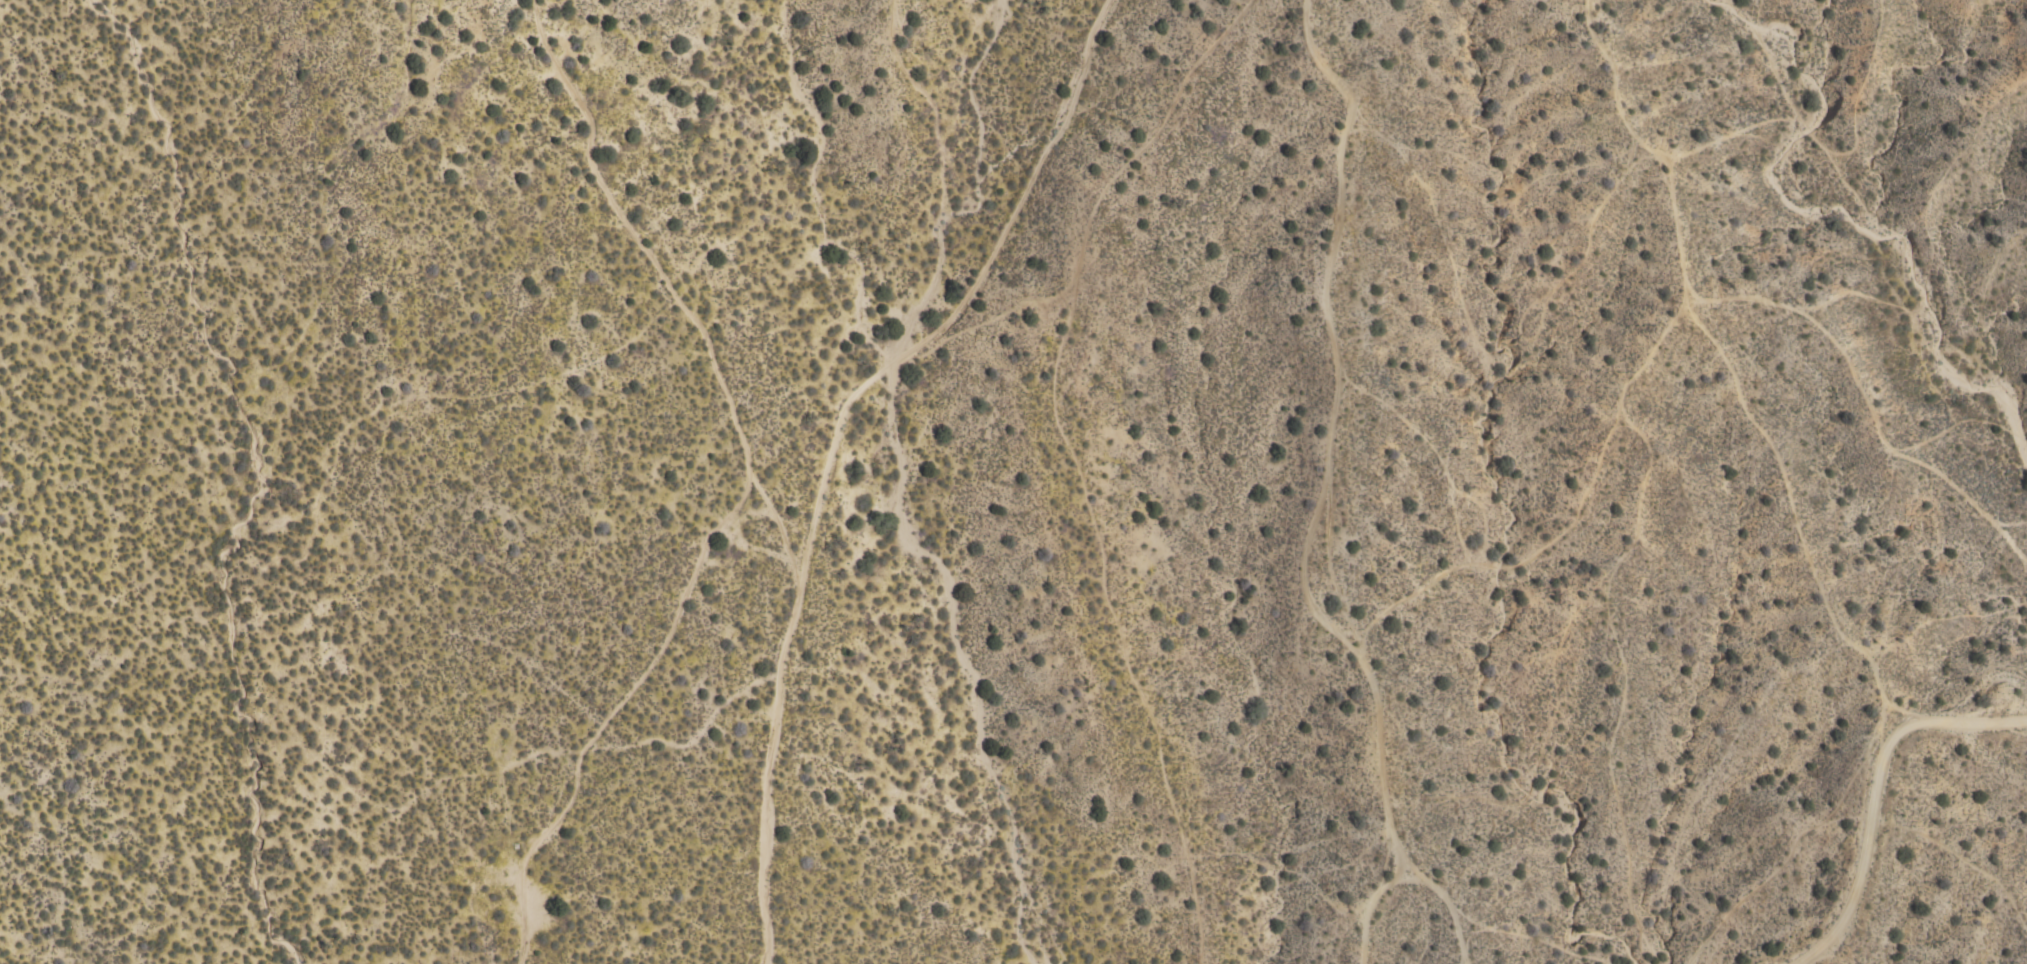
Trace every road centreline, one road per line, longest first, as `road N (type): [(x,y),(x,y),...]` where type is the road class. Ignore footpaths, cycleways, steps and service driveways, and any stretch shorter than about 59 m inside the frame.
road 1 (residential): [(1356,963),(1385,857),(1367,707),(1345,659),(1293,612),(1279,582),(1311,501),(1326,433),(1330,398),(1315,275),(1347,133),(1339,95),(1303,39),(1304,0)]
road 2 (track): [(1793,963),(1839,924),(1886,740),(1904,727),(2026,722)]

